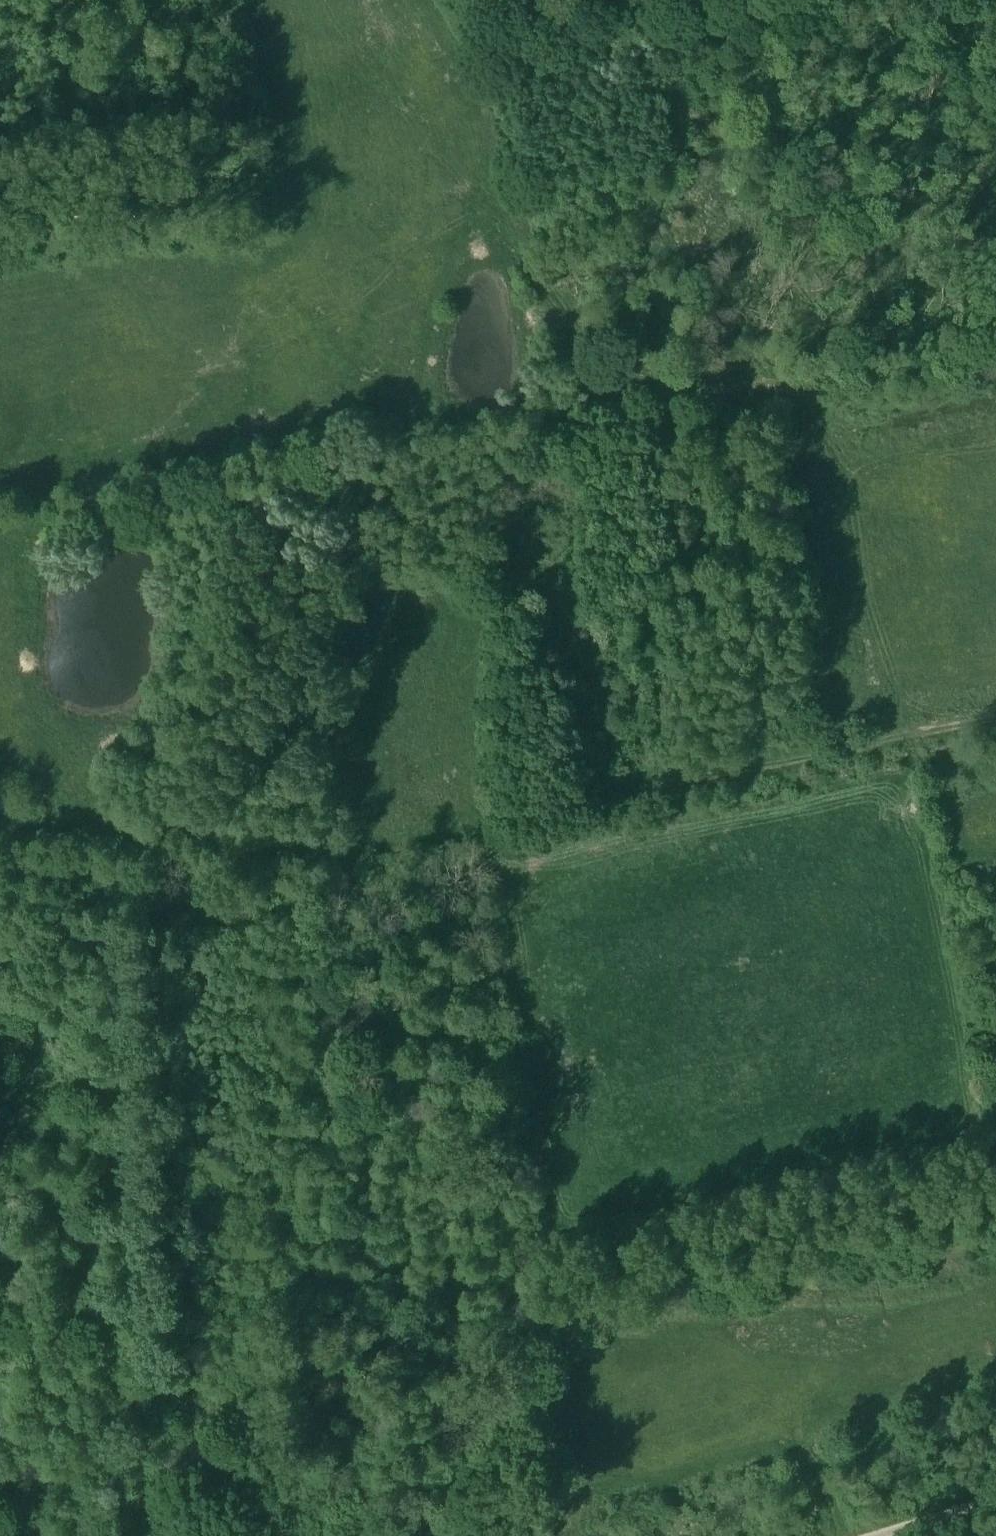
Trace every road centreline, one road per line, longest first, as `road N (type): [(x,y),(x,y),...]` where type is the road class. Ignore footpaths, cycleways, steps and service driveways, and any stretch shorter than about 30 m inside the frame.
road 1 (track): [(995,682),(898,696),(891,732),(869,748),(759,763),(527,814)]
road 2 (unclassified): [(876,1535),(995,1497)]

